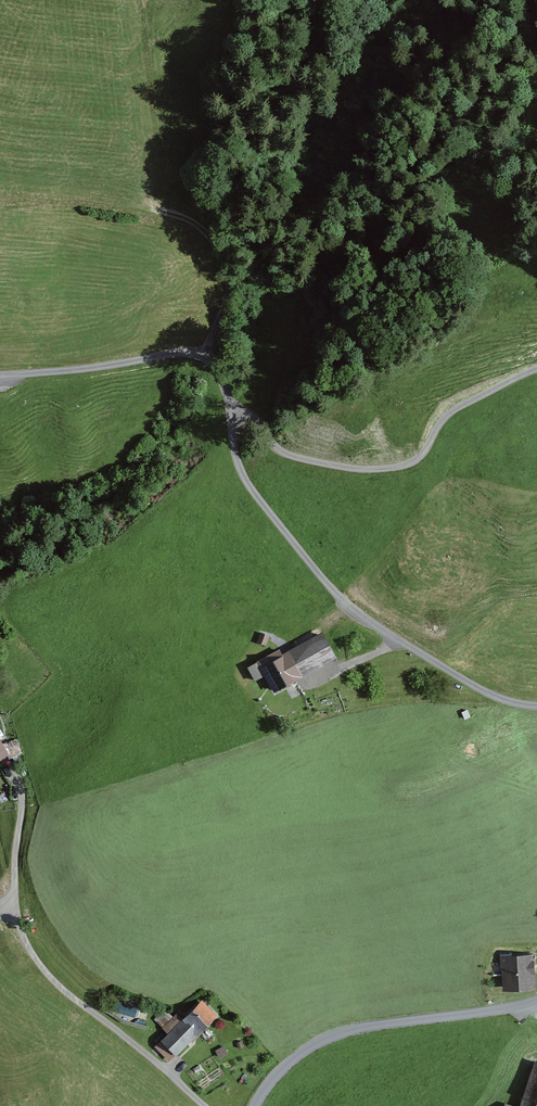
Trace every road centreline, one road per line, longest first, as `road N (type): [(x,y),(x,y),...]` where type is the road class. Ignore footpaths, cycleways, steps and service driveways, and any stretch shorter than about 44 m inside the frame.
road 1 (track): [(536,707),(492,696),(345,608),(241,473),(230,407)]
road 2 (track): [(536,369),(455,409),(415,461),(377,469),(284,453),(246,413),(230,407)]
road 3 (unclassified): [(255,1105),(283,1068),(330,1037),(536,1002)]
road 4 (track): [(230,407),(222,377),(189,353),(0,375)]
road 5 (track): [(161,210),(203,228),(224,263),(229,295),(201,356)]

